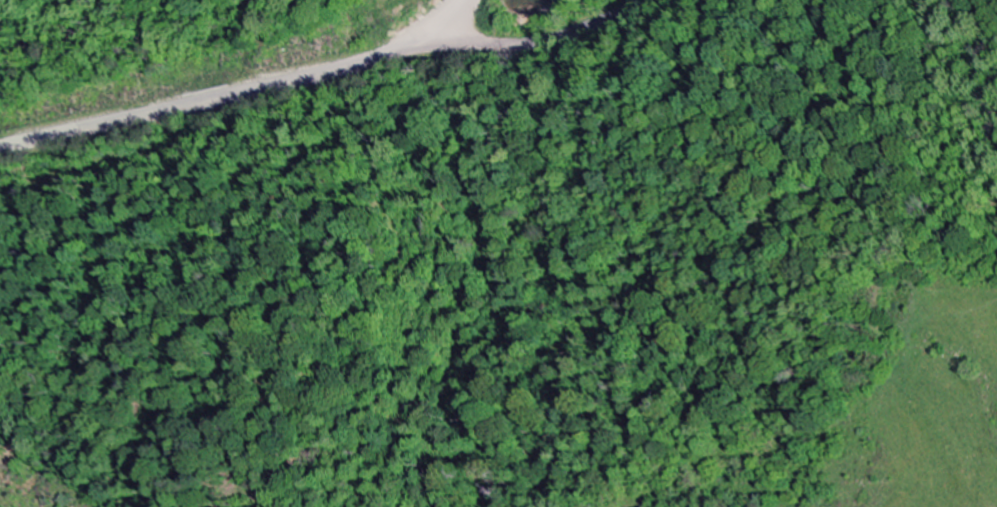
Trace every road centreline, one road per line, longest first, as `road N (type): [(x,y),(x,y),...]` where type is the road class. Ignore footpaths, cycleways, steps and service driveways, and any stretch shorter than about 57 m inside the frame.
road 1 (residential): [(632,0),(556,30),(411,38),(0,184)]

